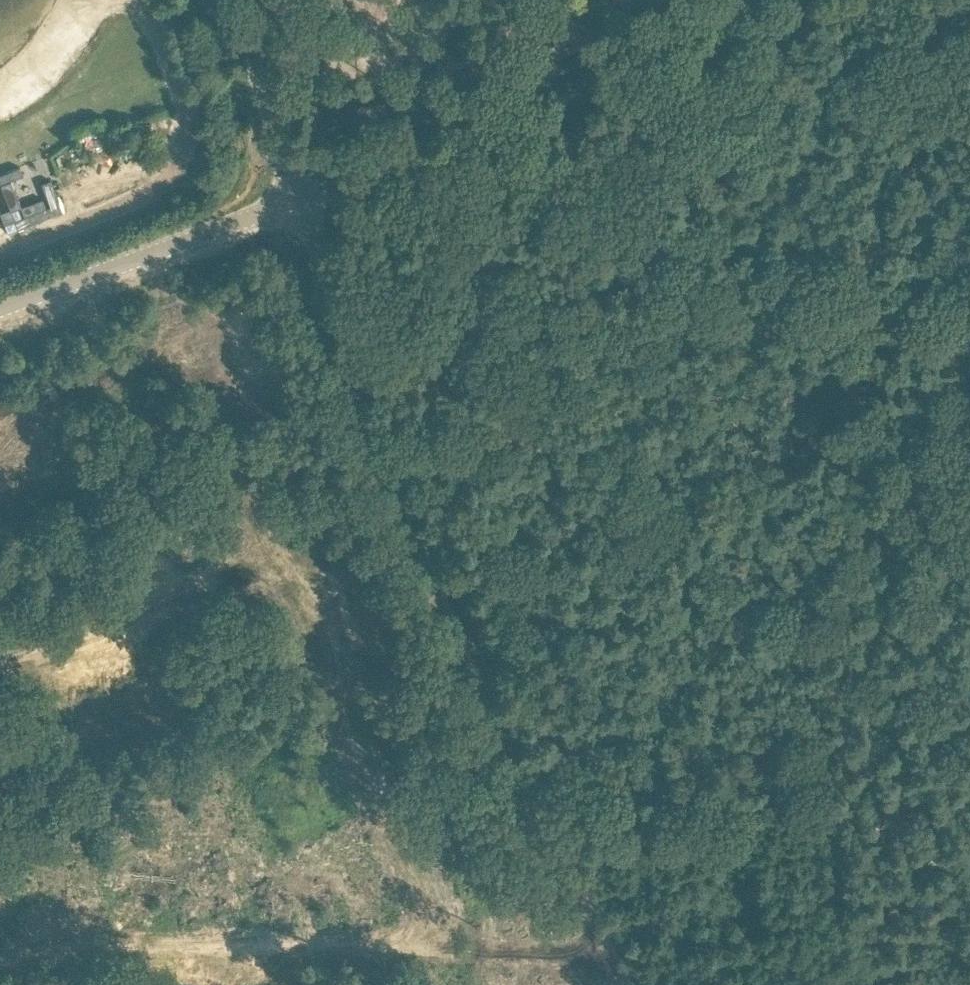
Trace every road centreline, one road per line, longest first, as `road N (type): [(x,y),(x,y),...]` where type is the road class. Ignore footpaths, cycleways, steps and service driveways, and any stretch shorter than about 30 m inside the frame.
road 1 (unclassified): [(300,197),(829,0)]
road 2 (unclassified): [(0,309),(300,197)]
road 3 (unclassified): [(300,197),(233,0)]

